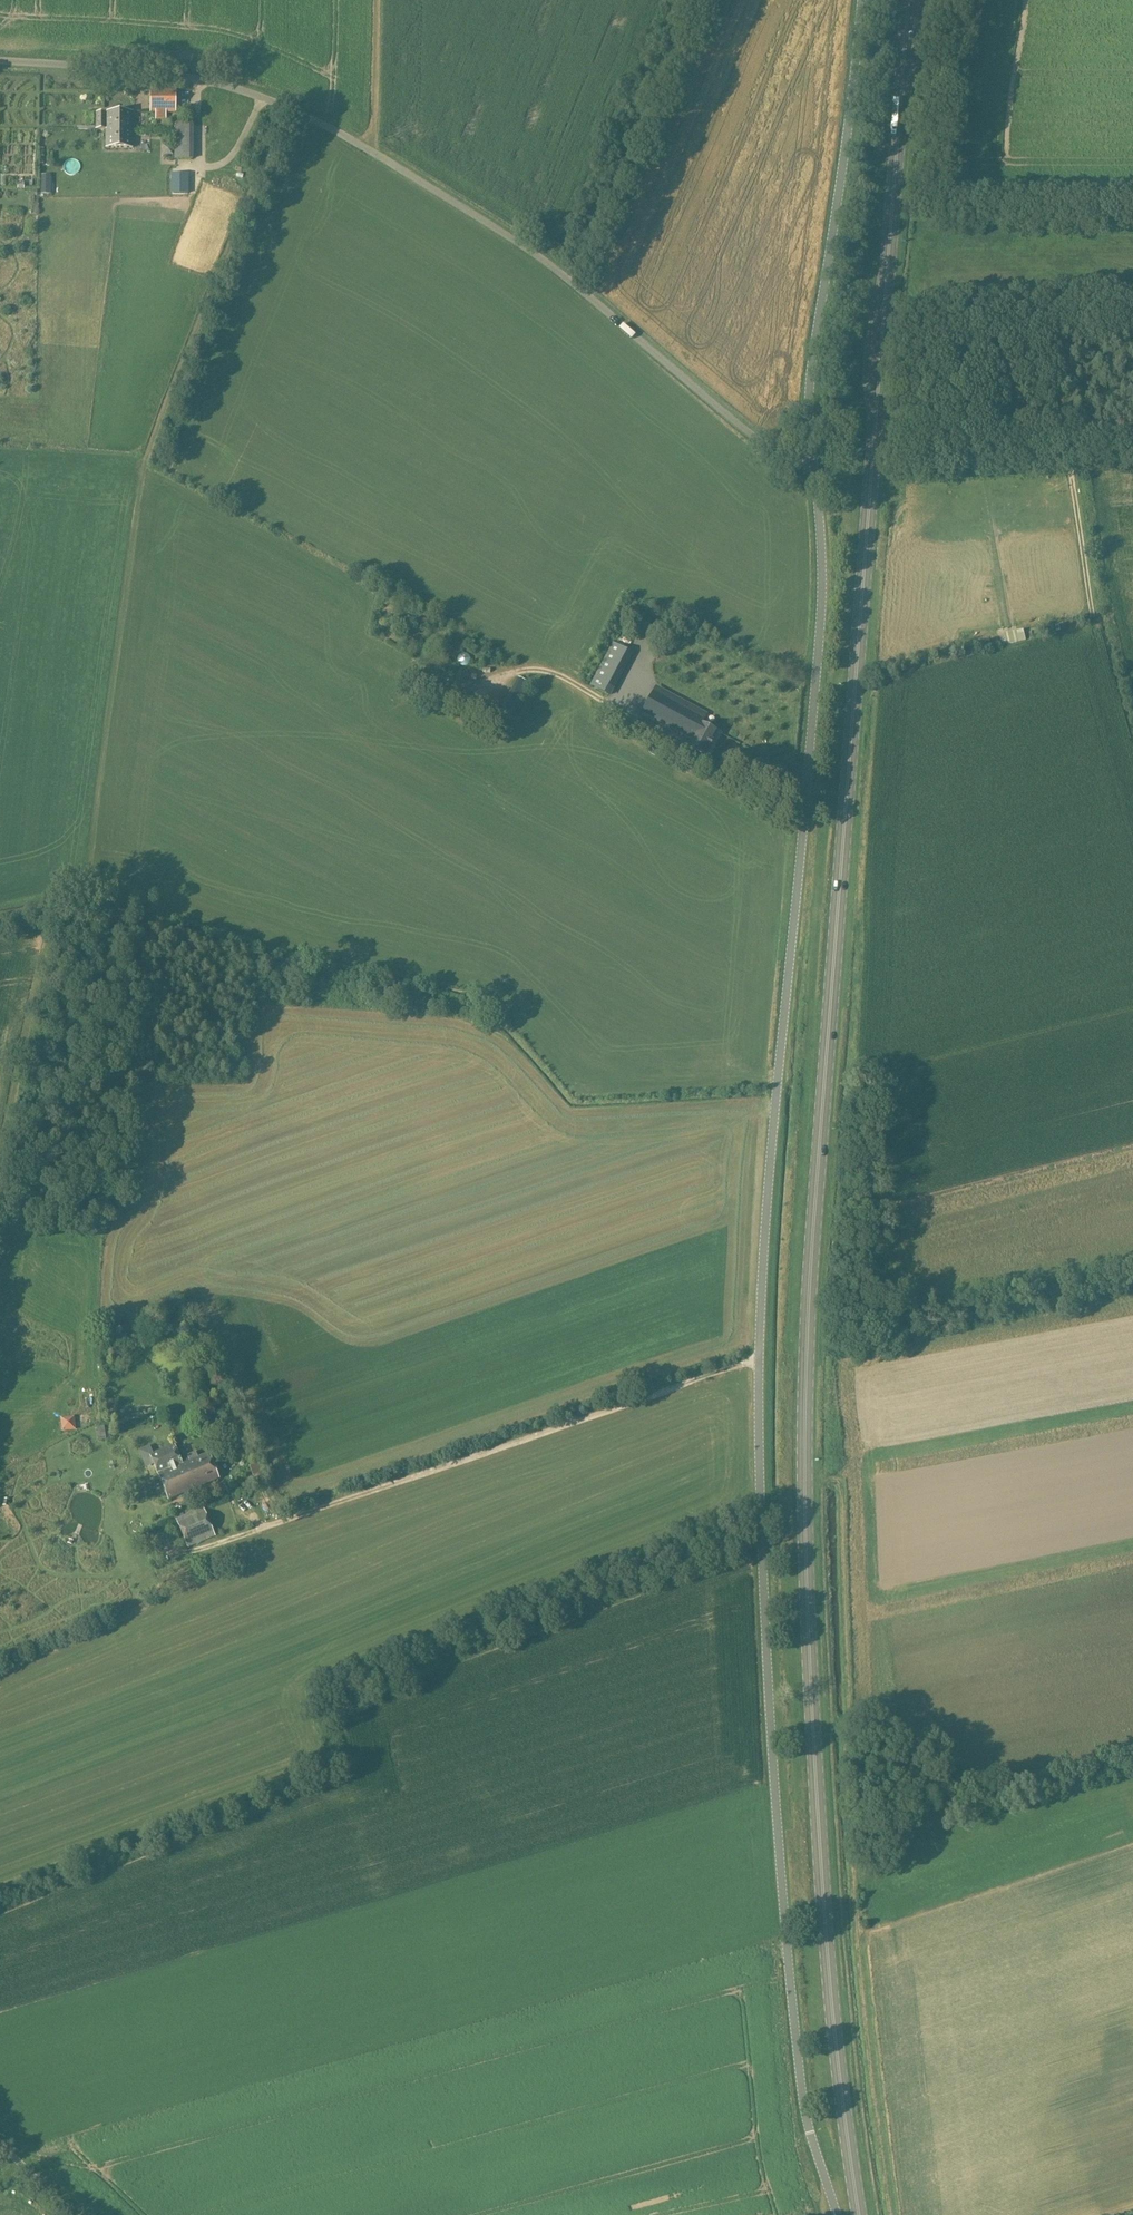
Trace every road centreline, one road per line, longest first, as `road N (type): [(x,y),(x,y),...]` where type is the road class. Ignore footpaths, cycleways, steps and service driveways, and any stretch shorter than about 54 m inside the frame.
road 1 (primary): [(859,2214),(831,1995),(817,1765),(808,1542),(810,1314),(908,0)]
road 2 (unclassified): [(806,461),(819,533),(820,608),(767,1179),(760,1492),(798,2074),(837,2214)]
road 3 (unclassified): [(0,54),(207,77),(315,118),(579,287),(768,442),(806,461)]
road 4 (unclassified): [(806,461),(807,342),(842,158),(857,0)]
road 5 (unclassified): [(915,460),(1132,450)]

